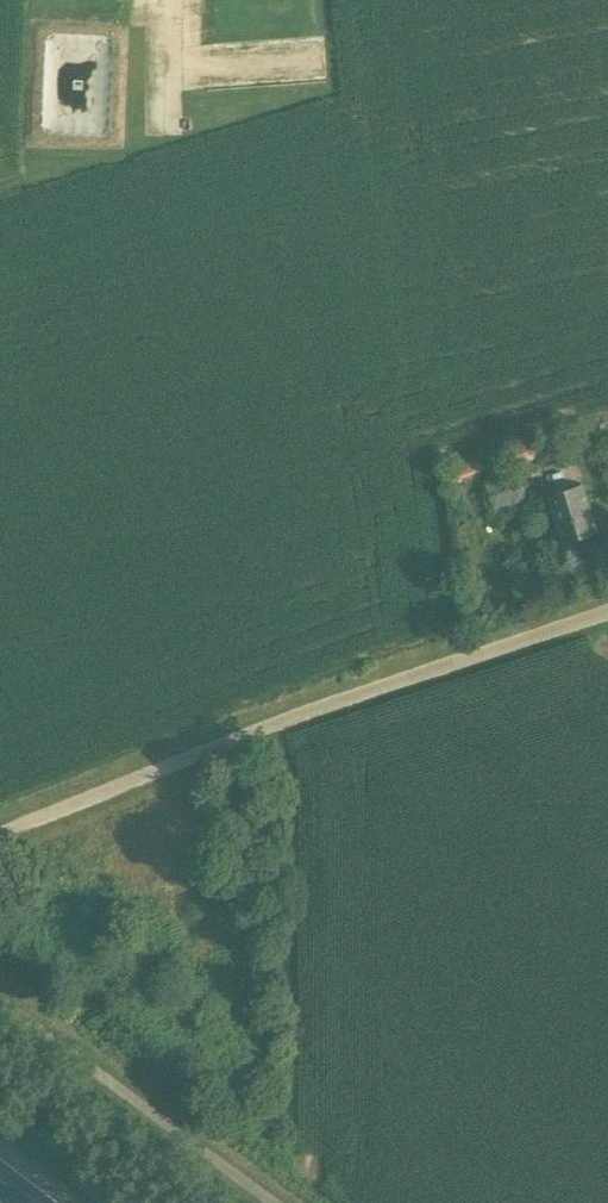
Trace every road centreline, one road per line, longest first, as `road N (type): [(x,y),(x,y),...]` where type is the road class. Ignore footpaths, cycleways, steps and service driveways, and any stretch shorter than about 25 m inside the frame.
road 1 (unclassified): [(71,805),(323,707),(607,612)]
road 2 (motorway): [(607,712),(247,790),(71,805)]
road 3 (motorway): [(395,1202),(401,1091),(441,988),(507,896),(607,824)]
road 4 (unclassified): [(278,1202),(0,997)]

